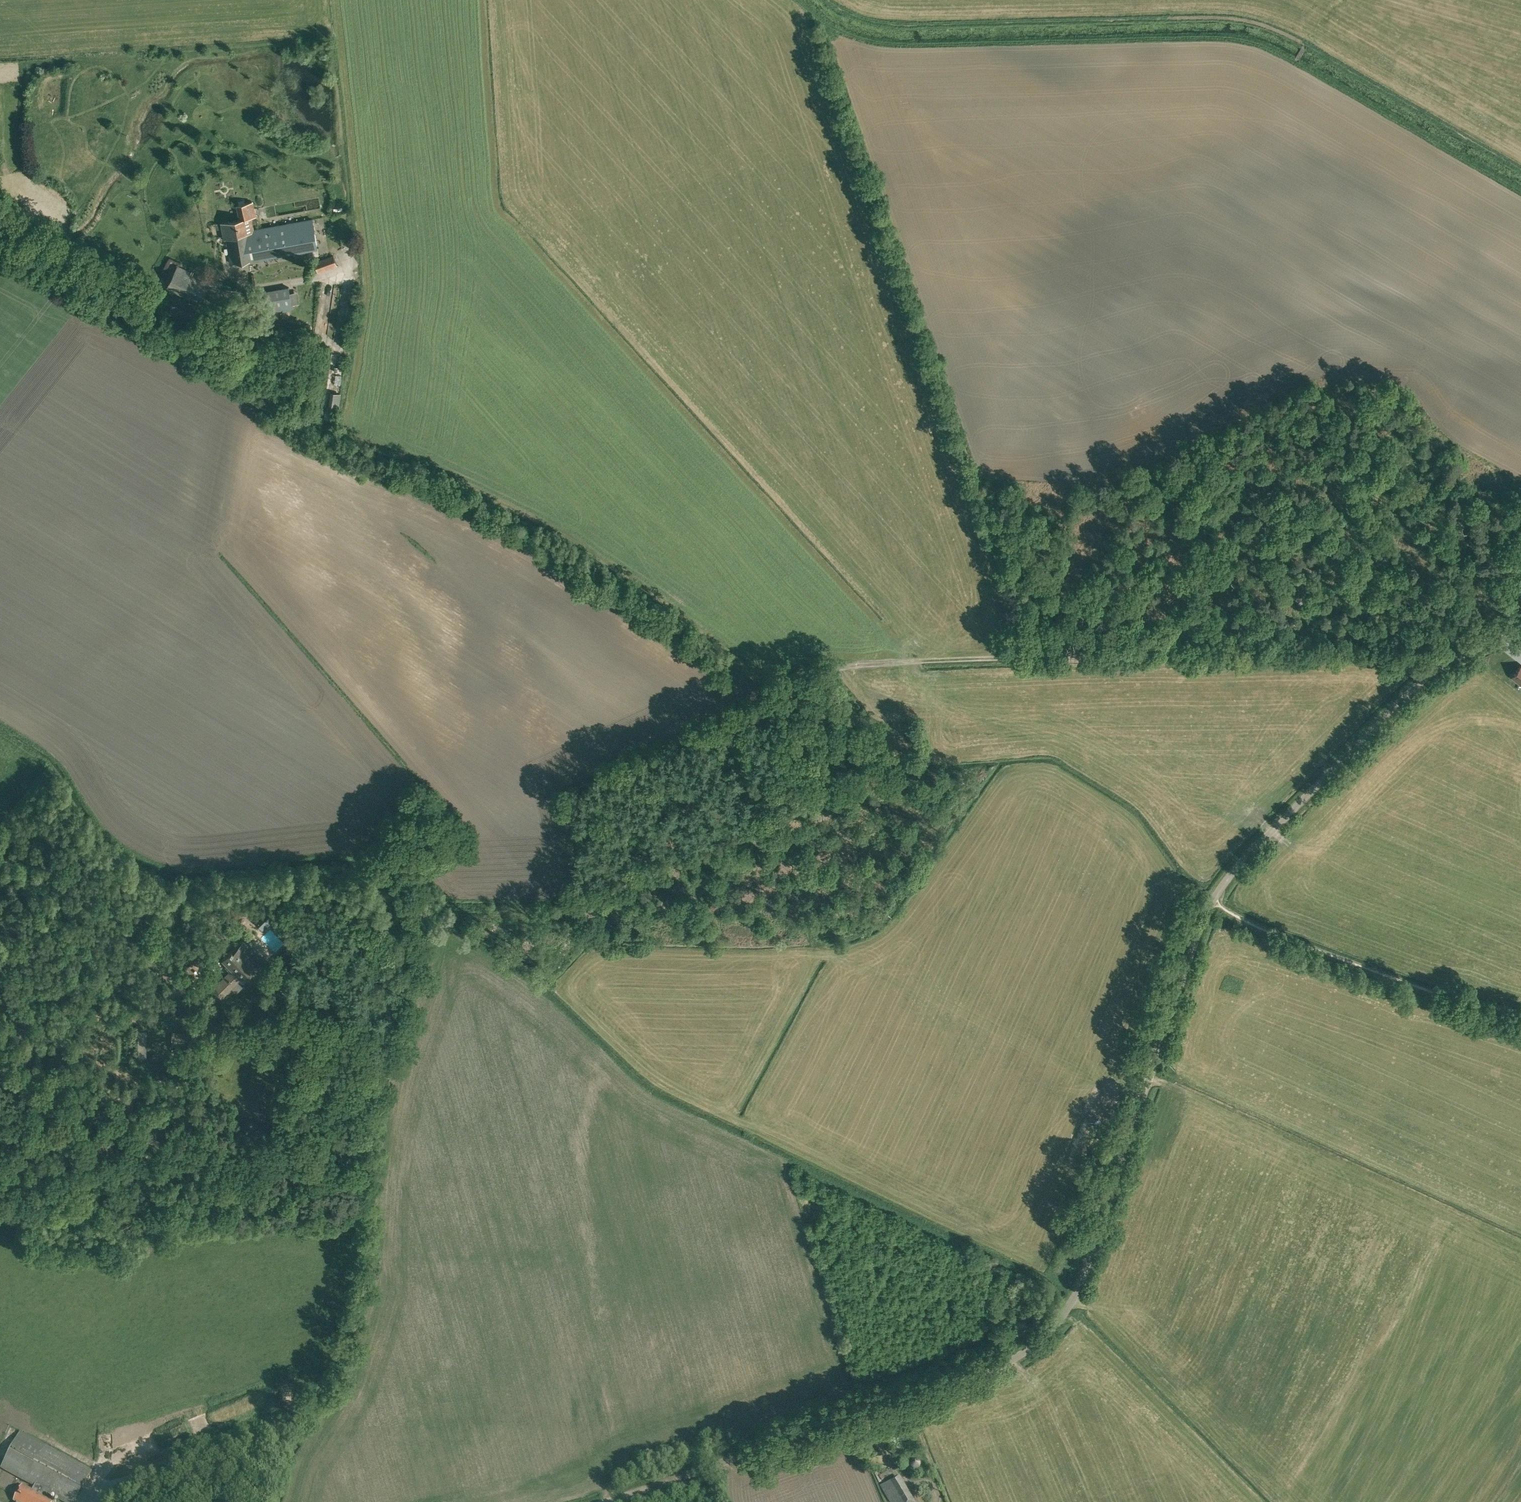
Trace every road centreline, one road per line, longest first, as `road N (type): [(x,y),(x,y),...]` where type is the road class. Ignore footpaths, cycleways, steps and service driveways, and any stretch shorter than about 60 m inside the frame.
road 1 (unclassified): [(604,1501),(1008,1363),(1052,1332),(1076,1294),(1216,895),(1417,685),(1520,626)]
road 2 (unclassified): [(185,314),(0,213)]

